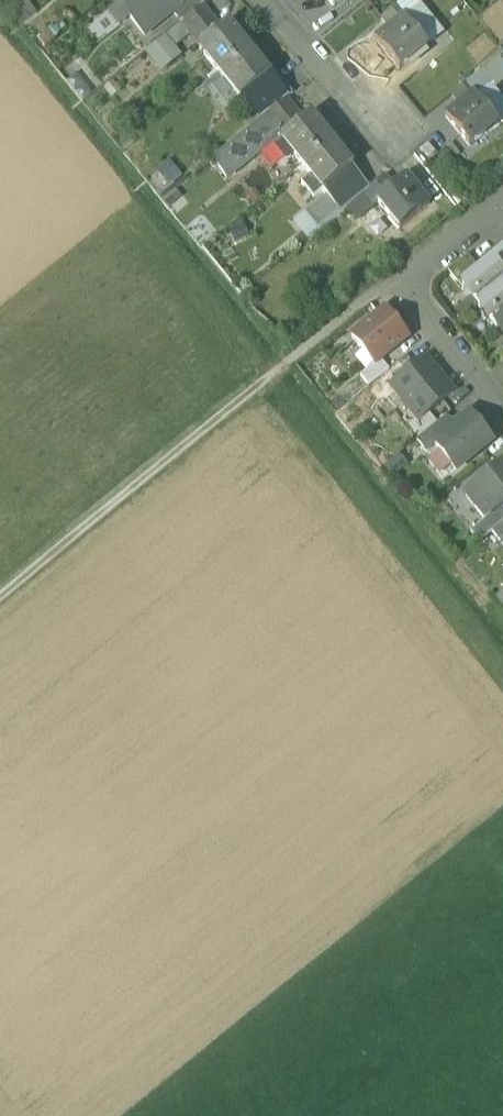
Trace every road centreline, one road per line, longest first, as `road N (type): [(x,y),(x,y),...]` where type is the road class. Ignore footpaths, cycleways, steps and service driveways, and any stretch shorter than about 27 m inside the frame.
road 1 (track): [(0,598),(281,368)]
road 2 (residential): [(265,0),(376,124)]
road 3 (residential): [(502,409),(400,281)]
road 4 (track): [(400,281),(281,368)]
road 5 (residential): [(502,204),(400,281)]

